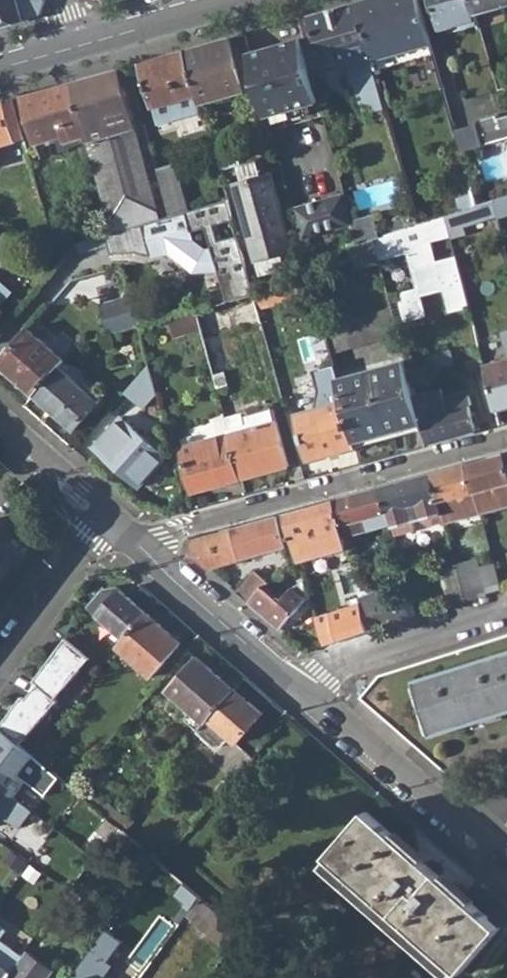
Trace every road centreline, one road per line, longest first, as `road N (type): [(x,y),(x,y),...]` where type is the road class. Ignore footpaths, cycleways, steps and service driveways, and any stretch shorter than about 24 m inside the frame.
road 1 (residential): [(127,539),(166,536),(506,441)]
road 2 (residential): [(506,868),(310,699)]
road 3 (residential): [(310,699),(127,539)]
road 4 (residential): [(506,617),(326,674),(310,699)]
road 5 (residential): [(0,659),(104,519)]
road 6 (residential): [(255,0),(93,44)]
road 7 (residential): [(104,519),(0,427)]

